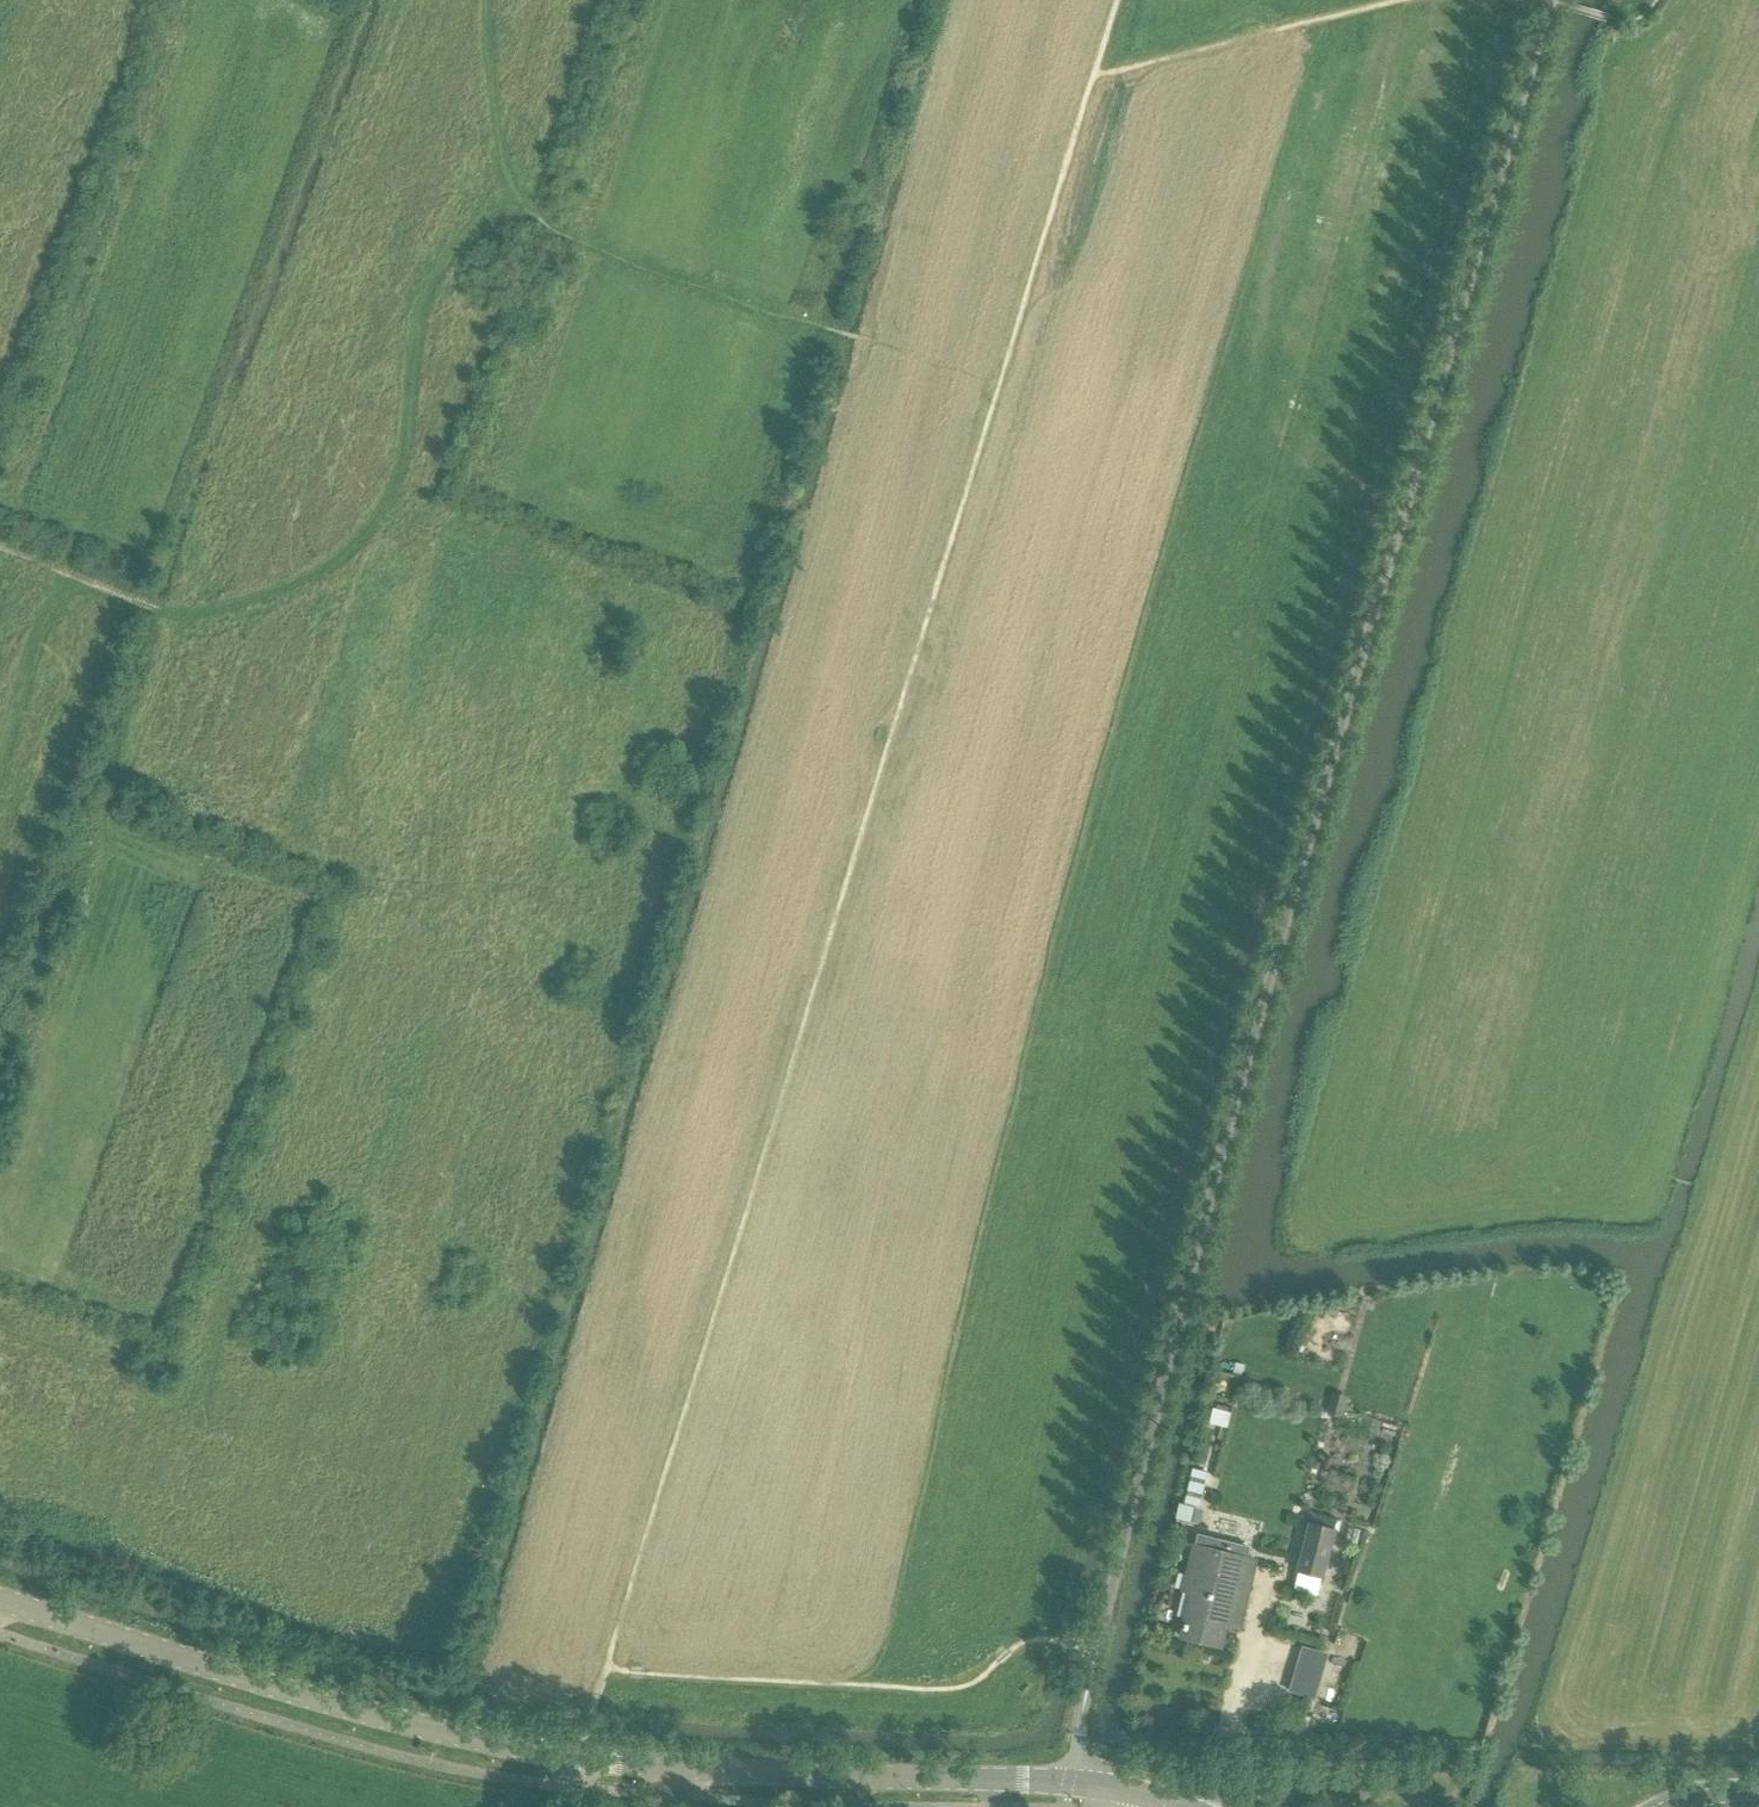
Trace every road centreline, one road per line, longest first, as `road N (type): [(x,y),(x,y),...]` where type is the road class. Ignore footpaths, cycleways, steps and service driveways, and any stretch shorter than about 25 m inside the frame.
road 1 (unclassified): [(1073,1783),(1083,1708),(1242,1081),(1551,0)]
road 2 (tertiary): [(579,1756),(384,1718),(0,1599)]
road 3 (tertiary): [(1073,1783),(677,1768),(579,1756)]

